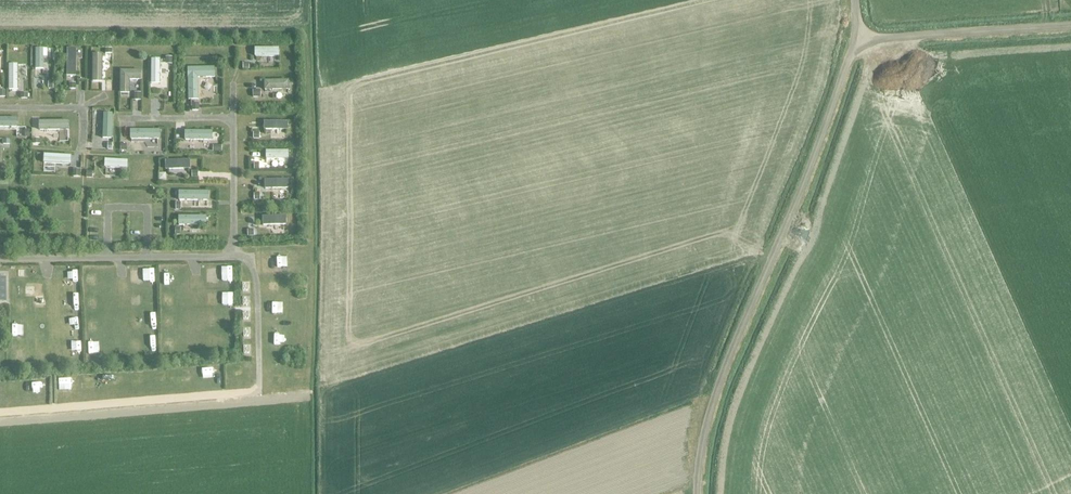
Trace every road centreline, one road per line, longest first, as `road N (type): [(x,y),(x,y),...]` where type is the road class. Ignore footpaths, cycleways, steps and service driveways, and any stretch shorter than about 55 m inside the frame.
road 1 (track): [(698,493),(714,399),(855,36)]
road 2 (track): [(855,36),(1070,27)]

